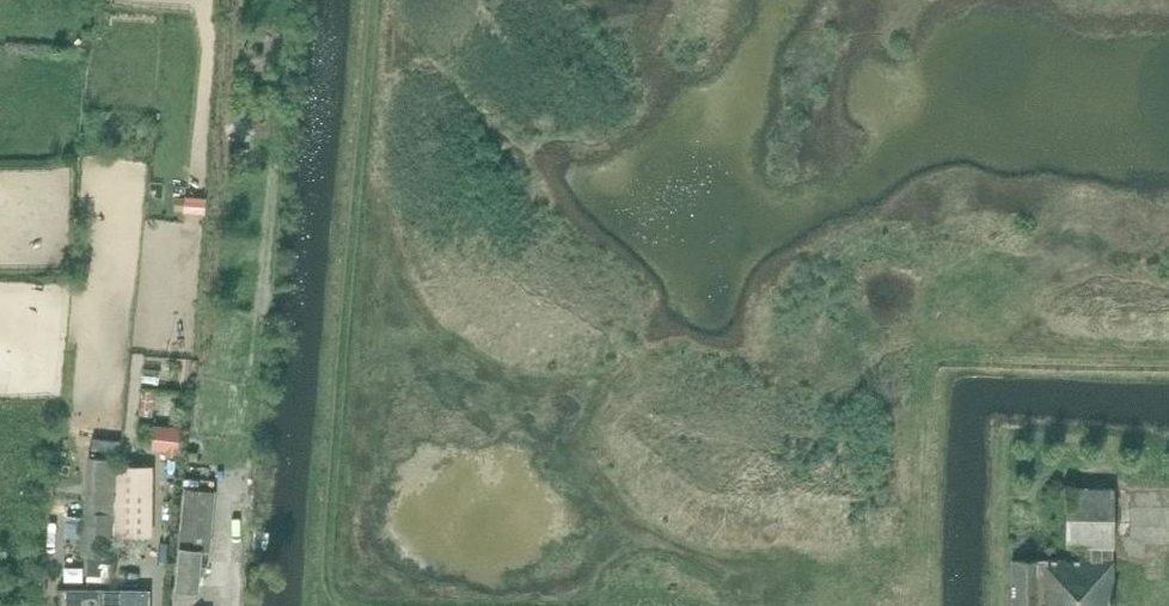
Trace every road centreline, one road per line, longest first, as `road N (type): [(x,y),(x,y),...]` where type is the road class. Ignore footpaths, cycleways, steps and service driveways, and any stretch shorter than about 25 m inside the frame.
road 1 (track): [(363,605),(338,601),(328,582),(379,0)]
road 2 (track): [(1168,361),(930,358),(921,545),(915,578),(889,605)]

